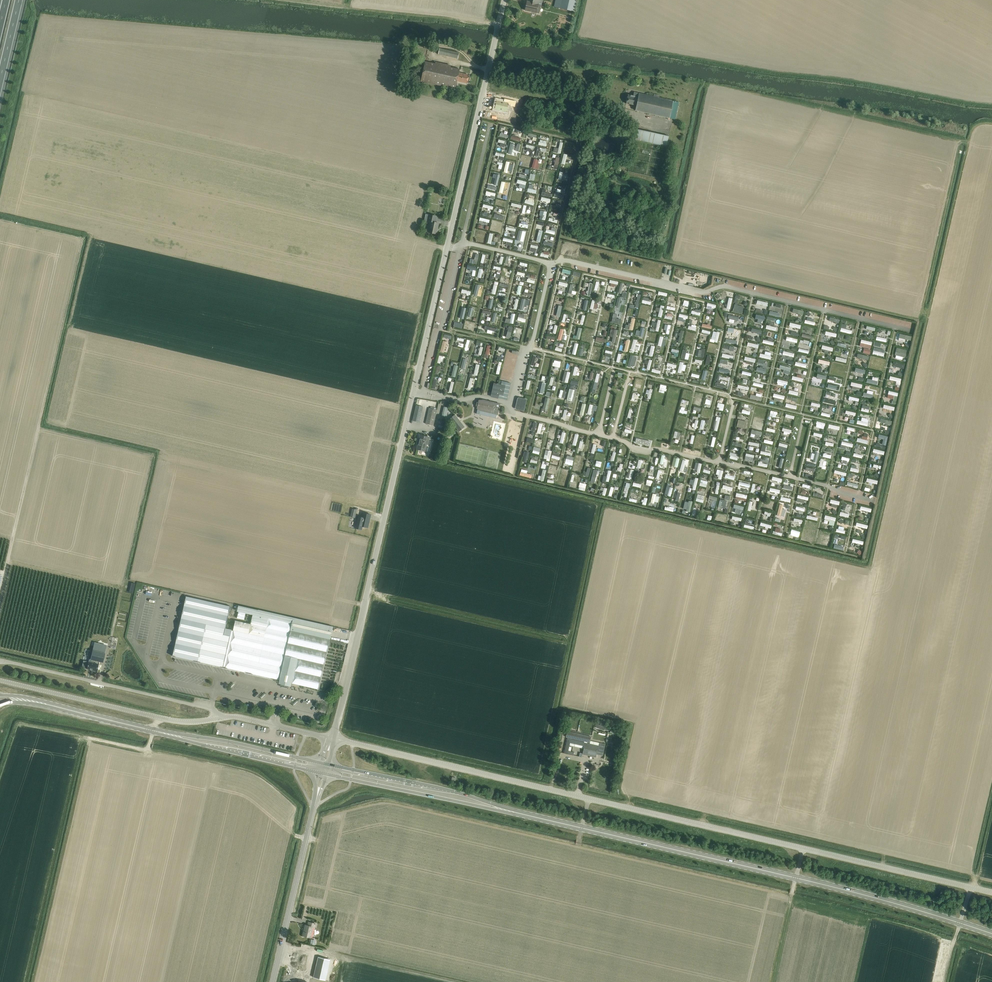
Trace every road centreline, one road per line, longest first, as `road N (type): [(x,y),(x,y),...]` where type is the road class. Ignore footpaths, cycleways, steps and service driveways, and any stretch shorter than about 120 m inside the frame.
road 1 (track): [(991,123),(975,126),(969,138),(870,568),(604,506),(561,707),(633,724),(618,794),(991,881)]
road 2 (unclassified): [(332,738),(504,0)]
road 3 (track): [(292,835),(316,841),(324,816),(384,801),(782,892),(953,944)]
road 4 (unclassified): [(991,892),(332,738)]
road 5 (track): [(439,763),(441,754),(540,777),(599,504),(398,457)]
road 6 (track): [(429,46),(44,17),(0,192)]
road 7 (secondary): [(991,934),(850,891),(525,815)]
road 8 (track): [(585,0),(577,38),(991,105)]
road 9 (track): [(0,213),(84,232),(6,570)]
road 10 (track): [(148,751),(258,774),(299,808),(258,981)]
road 11 (secondary): [(325,764),(0,695)]
road 12 (secondary): [(0,704),(43,705),(323,774)]
road 13 (track): [(90,738),(33,981)]
road 14 (track): [(968,141),(742,91)]
road 15 (residential): [(217,719),(209,708),(0,660)]
road 16 (unclassified): [(217,719),(168,720),(0,680)]
road 17 (unclassified): [(273,981),(323,774)]
road 18 (track): [(499,25),(291,0)]
road 19 (track): [(367,591),(570,638)]
road 20 (secondary): [(525,815),(325,764)]
road 21 (secondary): [(323,774),(525,815)]
road 22 (track): [(381,594),(569,643)]
road 23 (track): [(29,0),(0,127)]
road 24 (track): [(0,773),(17,722),(90,738)]

